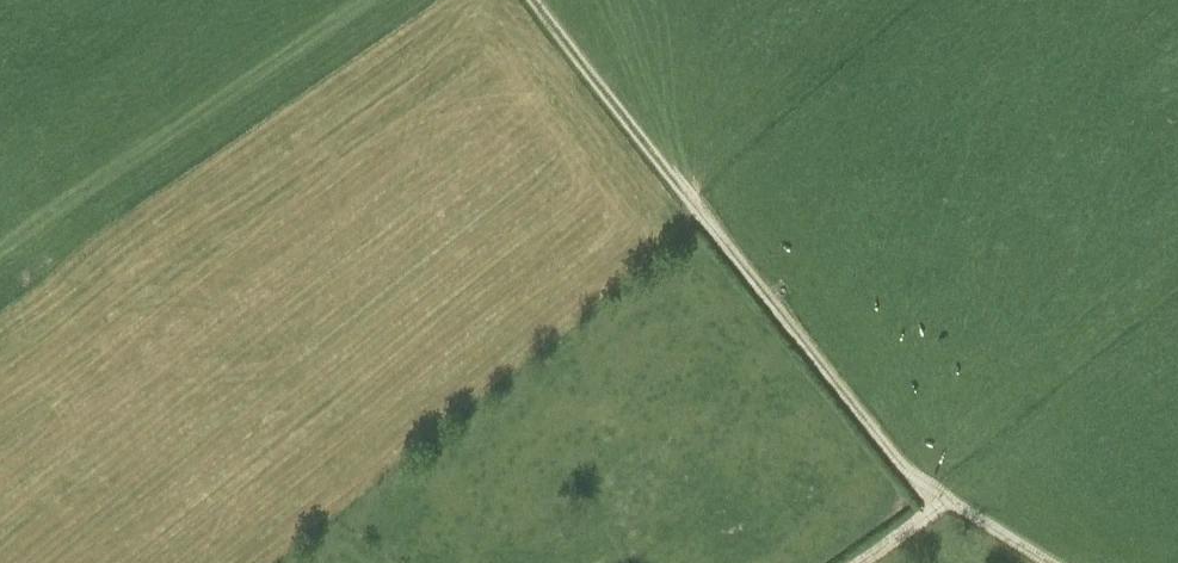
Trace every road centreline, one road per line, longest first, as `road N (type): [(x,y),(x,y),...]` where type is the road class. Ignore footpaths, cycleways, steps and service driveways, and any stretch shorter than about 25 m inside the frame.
road 1 (track): [(1052,562),(902,465),(533,0)]

